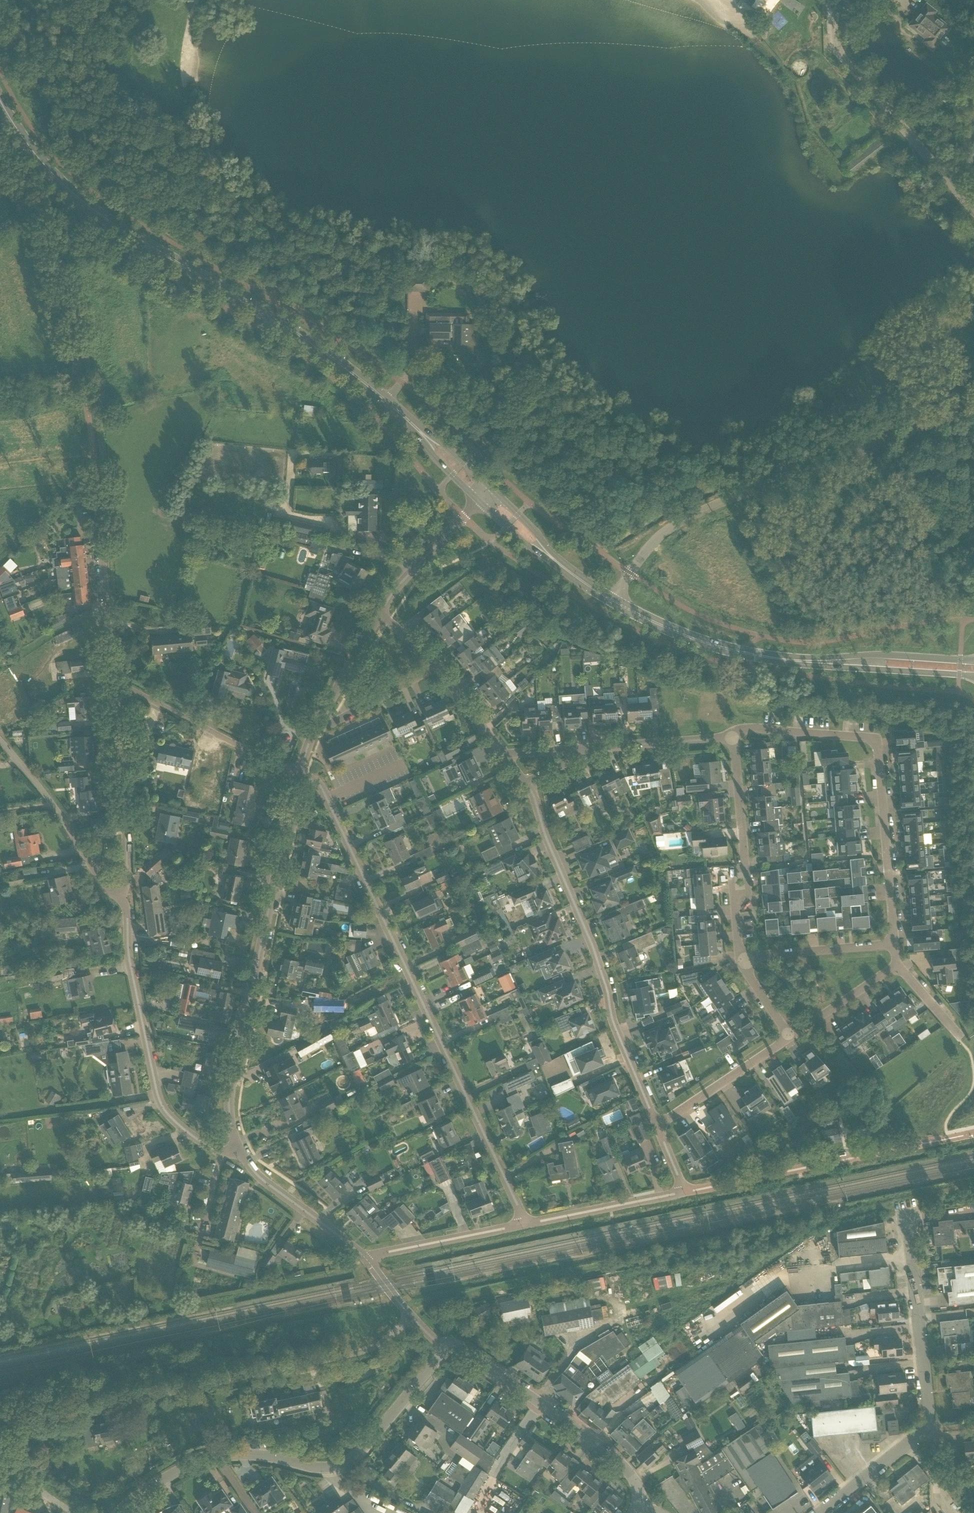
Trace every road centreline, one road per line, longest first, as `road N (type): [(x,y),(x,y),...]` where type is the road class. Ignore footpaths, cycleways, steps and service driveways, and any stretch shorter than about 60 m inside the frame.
road 1 (tertiary): [(423,435),(320,350),(80,201),(0,101)]
road 2 (residential): [(526,1224),(323,790),(299,773)]
road 3 (unclassified): [(614,600),(658,537),(687,518),(973,406)]
road 4 (unclassified): [(409,1316),(389,1338),(354,1353),(59,1415),(20,1416)]
road 5 (unclassified): [(119,1512),(167,1475),(216,1456),(341,1465),(447,1346)]
road 6 (residential): [(299,773),(232,1085),(238,1146)]
road 7 (residential): [(657,1126),(526,784)]
road 8 (residential): [(894,943),(875,739),(748,729),(729,735)]
road 9 (unclassified): [(819,1512),(925,1424),(907,1216)]
road 10 (residential): [(238,1146),(228,1152),(199,1141),(162,1105),(119,897)]
road 11 (residential): [(683,1192),(948,1139)]
road 12 (unclassified): [(639,1512),(639,1488),(612,1455),(447,1346)]
road 13 (unclassified): [(833,0),(834,41),(973,210)]
road 14 (tertiary): [(842,661),(710,645),(614,600)]
road 15 (residential): [(745,961),(737,895),(746,877),(729,735)]
road 16 (residential): [(119,897),(127,875),(114,688)]
road 17 (residential): [(299,773),(114,688)]
road 18 (unclassified): [(119,897),(103,886),(54,804),(0,740)]
road 19 (residential): [(114,688),(98,516)]
road 20 (unclassified): [(366,1259),(257,1174),(238,1146)]
road 21 (residential): [(366,1259),(526,1224)]
road 22 (residential): [(791,1035),(657,1126)]
road 23 (residential): [(526,1224),(683,1192)]
road 24 (residential): [(745,961),(894,943)]
road 25 (residential): [(478,502),(379,613)]
road 26 (residential): [(314,731),(437,667)]
road 27 (residential): [(729,735),(593,749)]
road 28 (residential): [(379,613),(314,731)]
road 29 (tertiary): [(842,661),(973,678)]
road 30 (tertiary): [(973,659),(842,661)]
road 31 (residential): [(897,966),(791,1035)]
road 32 (unclassified): [(76,1512),(39,1490),(24,1467),(20,1416)]

